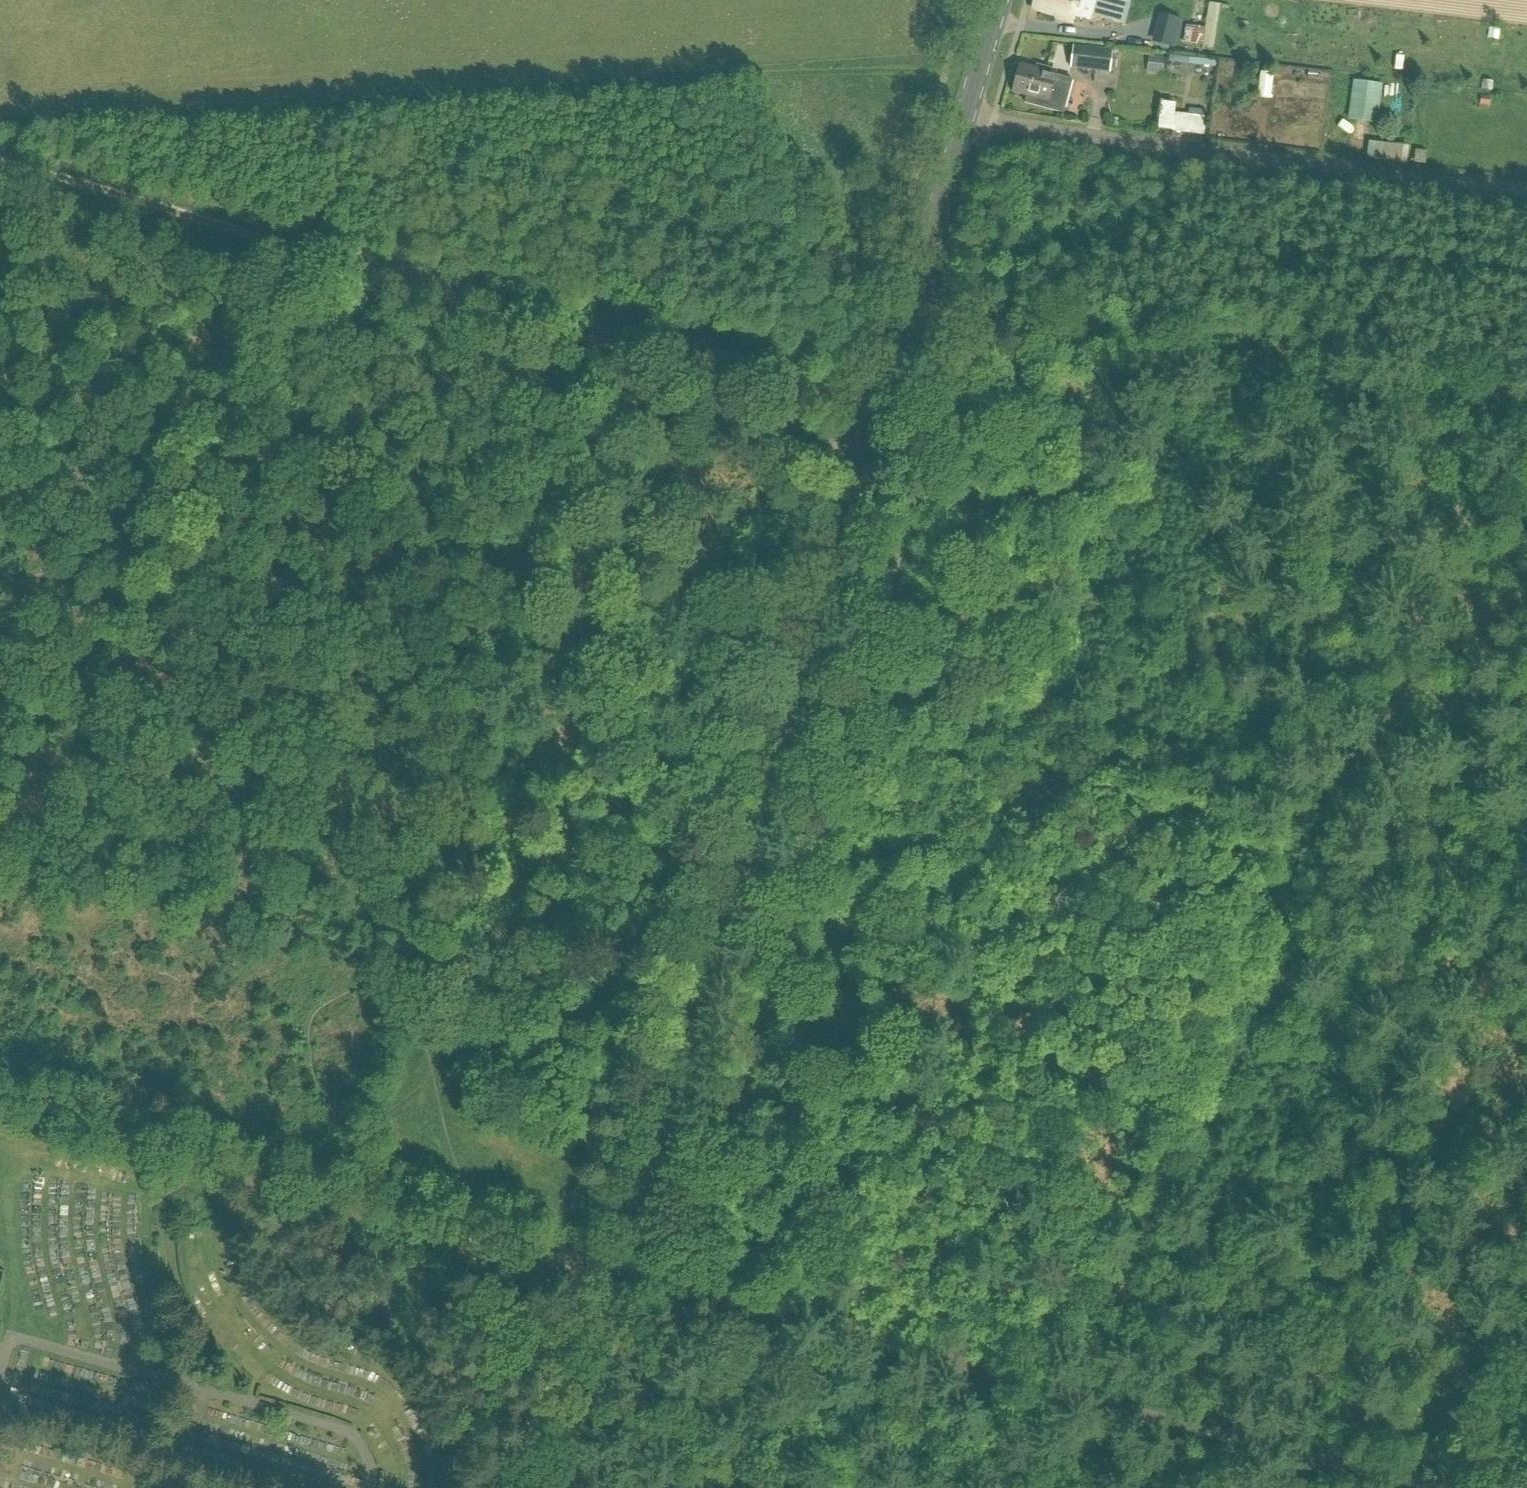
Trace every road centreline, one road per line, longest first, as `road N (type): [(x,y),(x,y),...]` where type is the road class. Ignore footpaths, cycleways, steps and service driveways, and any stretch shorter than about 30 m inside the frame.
road 1 (secondary): [(624,1279),(962,119)]
road 2 (track): [(848,414),(0,164)]
road 3 (unclassified): [(1427,1487),(624,1279)]
road 4 (unclassified): [(592,1270),(0,1094)]
road 5 (unclassified): [(1526,187),(962,119)]
road 6 (residential): [(592,1270),(527,1487)]
road 7 (secondary): [(563,1487),(624,1279)]
road 8 (secondary): [(962,119),(997,0)]

